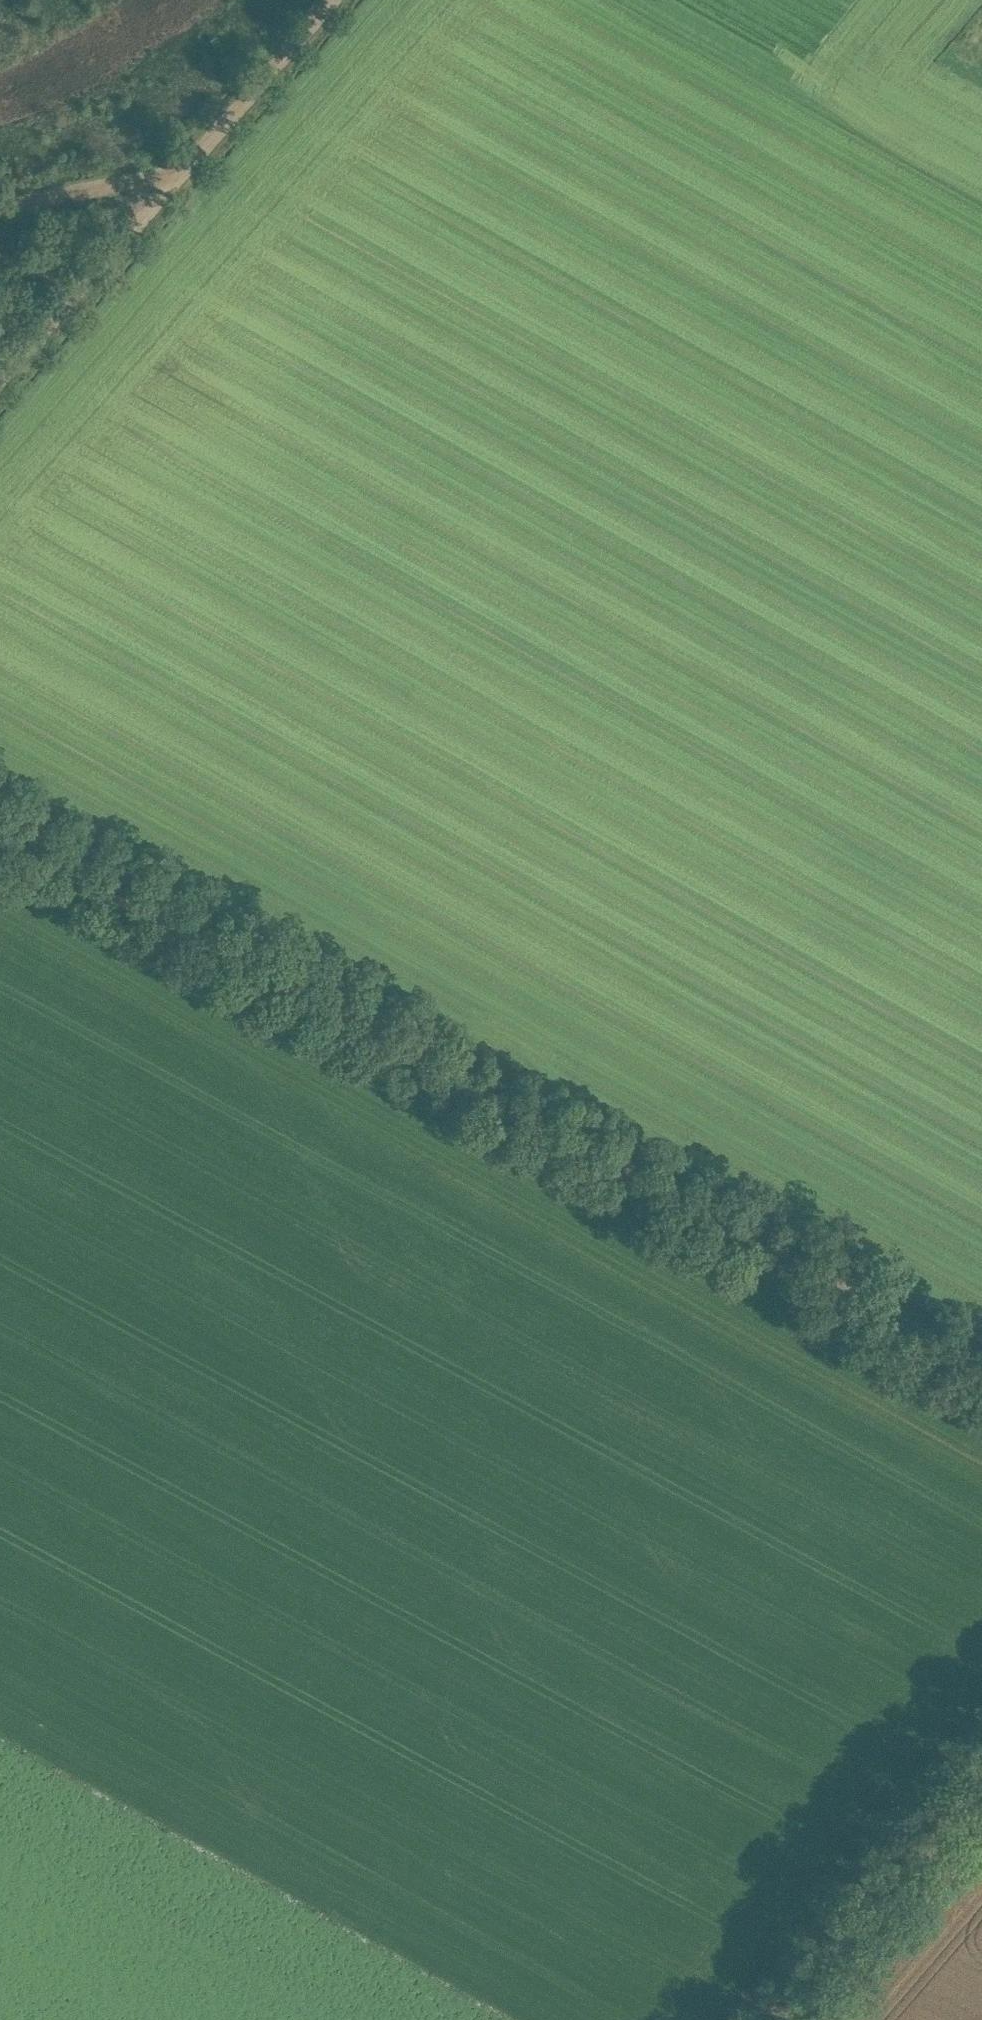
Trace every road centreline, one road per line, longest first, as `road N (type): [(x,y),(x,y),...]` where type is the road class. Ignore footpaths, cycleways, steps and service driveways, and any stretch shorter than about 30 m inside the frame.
road 1 (track): [(772,2019),(981,1772)]
road 2 (track): [(0,382),(187,165)]
road 3 (track): [(187,165),(331,0)]
road 4 (track): [(187,165),(0,209)]

